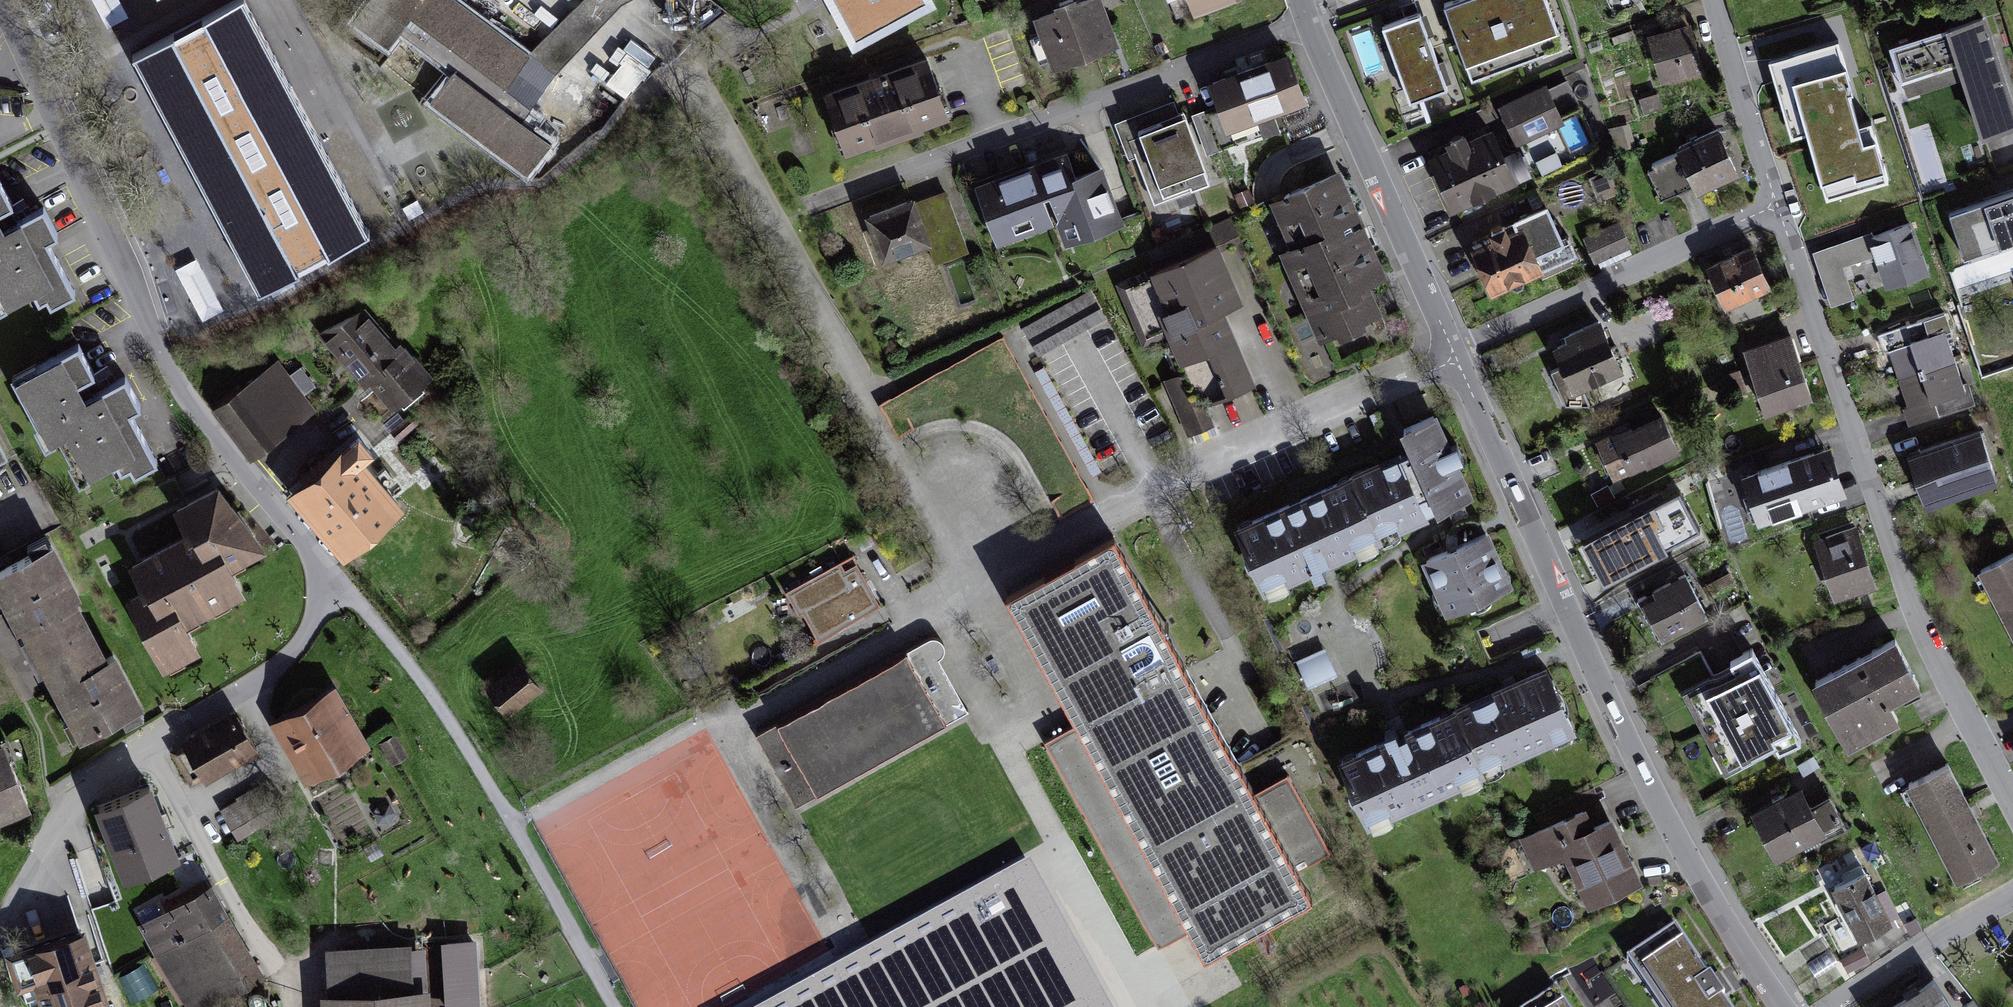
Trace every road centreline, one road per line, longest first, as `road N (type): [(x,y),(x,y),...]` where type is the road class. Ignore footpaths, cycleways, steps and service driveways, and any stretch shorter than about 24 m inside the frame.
road 1 (residential): [(1455,360),(1187,466),(763,710)]
road 2 (residential): [(1455,360),(1688,860),(1784,1006)]
road 3 (residential): [(2012,806),(1915,614),(1778,204)]
road 4 (residential): [(318,554),(192,400),(158,343),(33,65)]
road 5 (track): [(615,1006),(465,742),(318,554)]
road 6 (residential): [(1301,0),(1453,353)]
road 7 (residential): [(318,554),(325,591),(318,621),(293,652),(77,792)]
road 8 (residential): [(1453,353),(1778,204)]
road 9 (residential): [(1778,204),(1714,0)]
road 10 (residential): [(1832,1006),(2012,895)]

